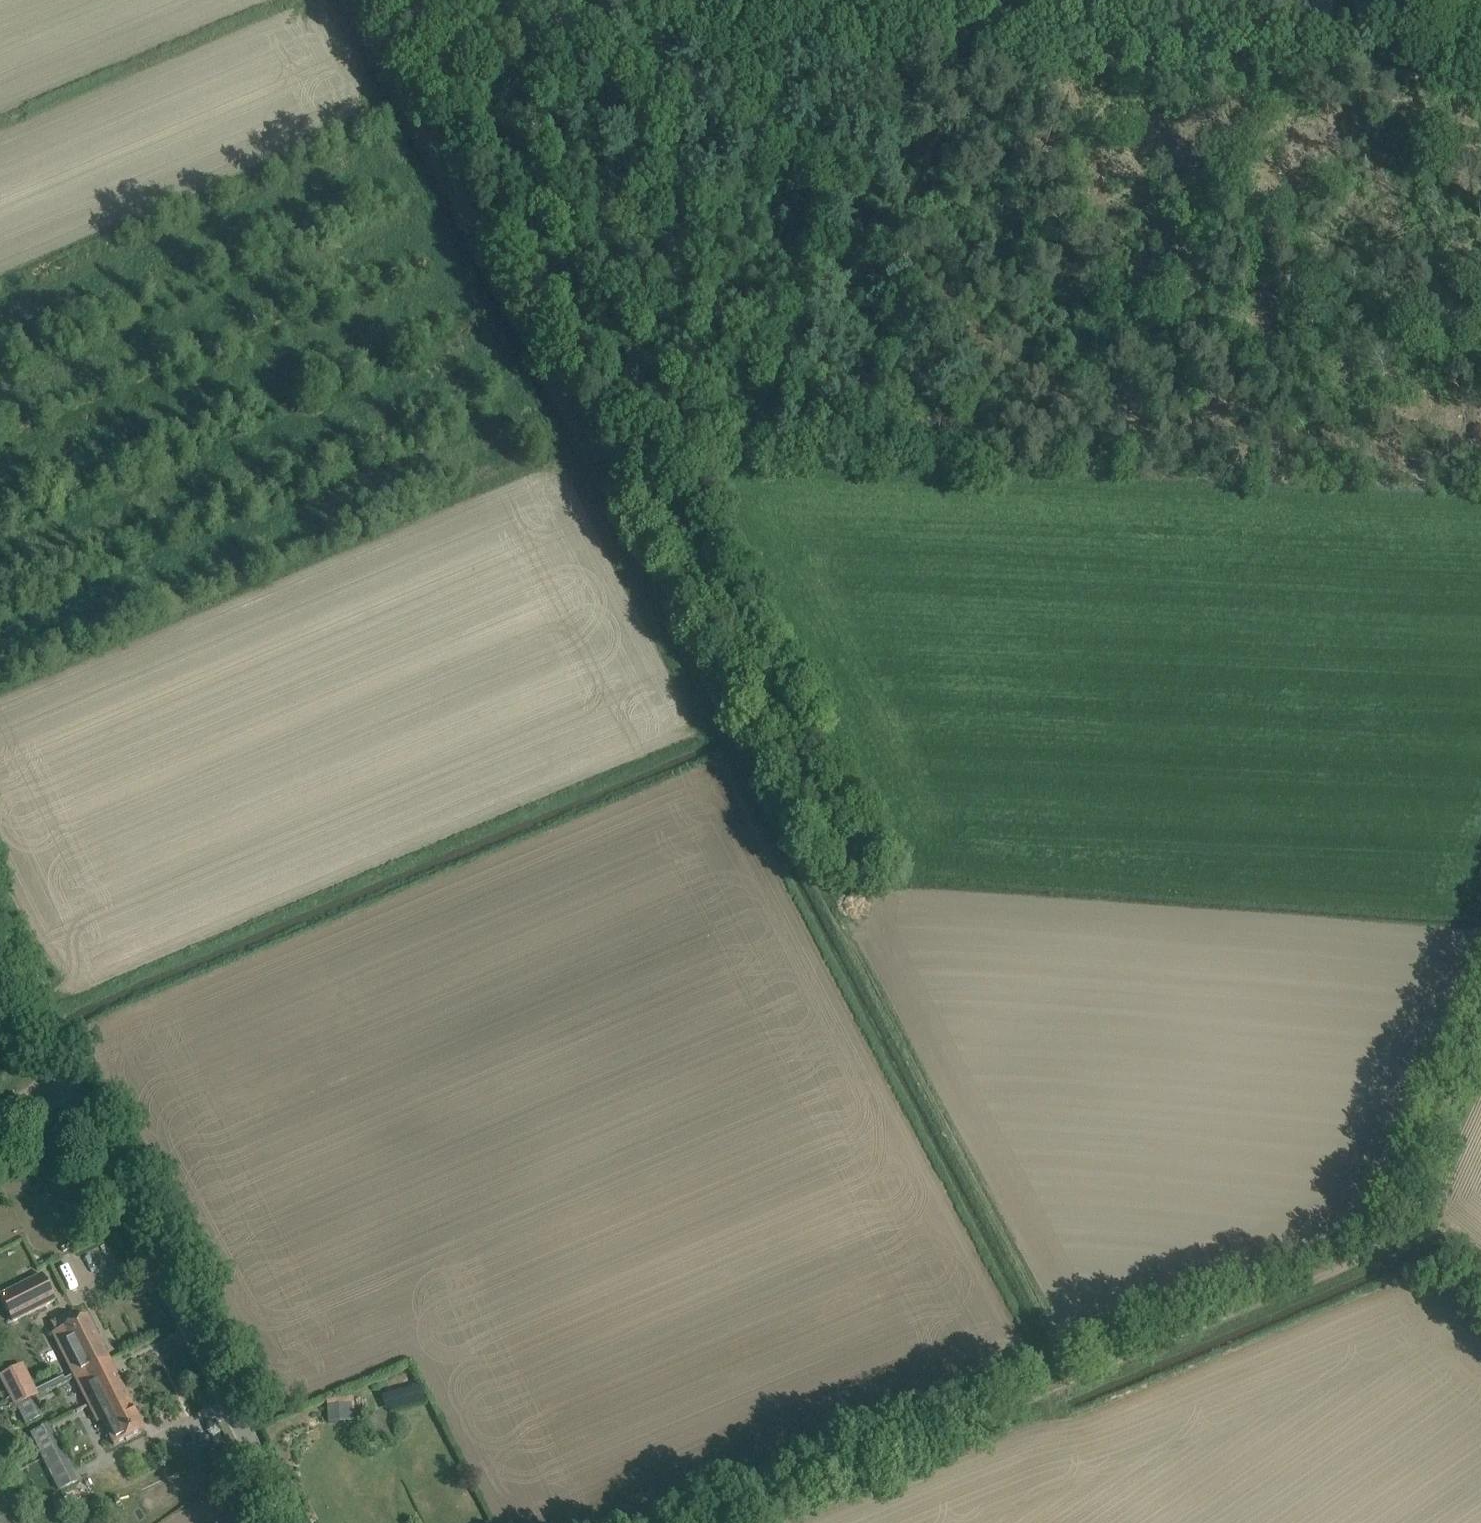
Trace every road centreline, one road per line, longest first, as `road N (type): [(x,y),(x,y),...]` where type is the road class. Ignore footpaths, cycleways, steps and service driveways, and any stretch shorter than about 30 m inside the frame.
road 1 (track): [(1480,1019),(1377,1246),(750,1522)]
road 2 (unclassified): [(279,1522),(55,1076)]
road 3 (unclassified): [(417,0),(872,32),(884,0)]
road 4 (unclassified): [(55,1076),(0,966)]

